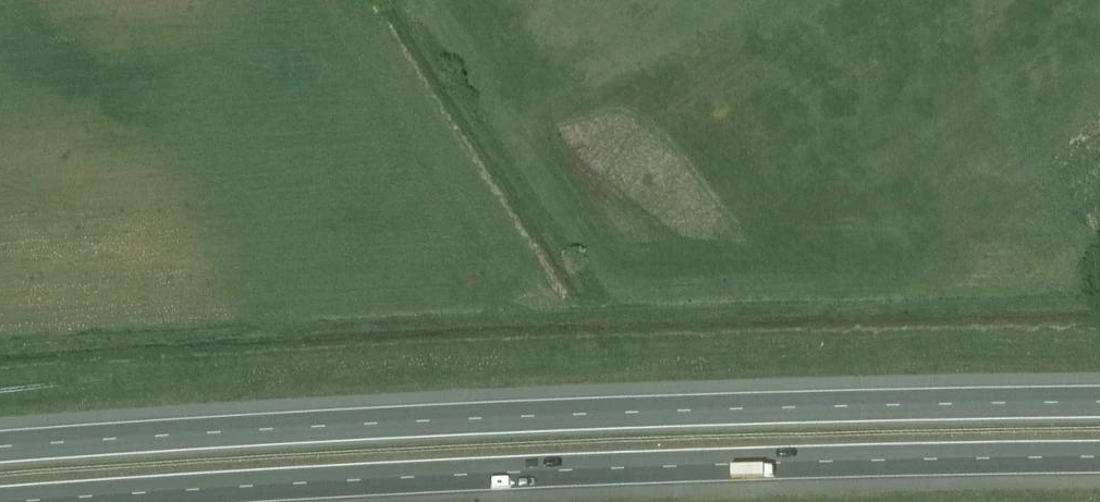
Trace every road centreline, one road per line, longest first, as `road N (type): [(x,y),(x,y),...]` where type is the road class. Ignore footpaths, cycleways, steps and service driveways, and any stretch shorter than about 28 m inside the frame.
road 1 (motorway): [(1099,404),(807,407),(0,449)]
road 2 (motorway): [(48,501),(785,461),(1099,458)]

